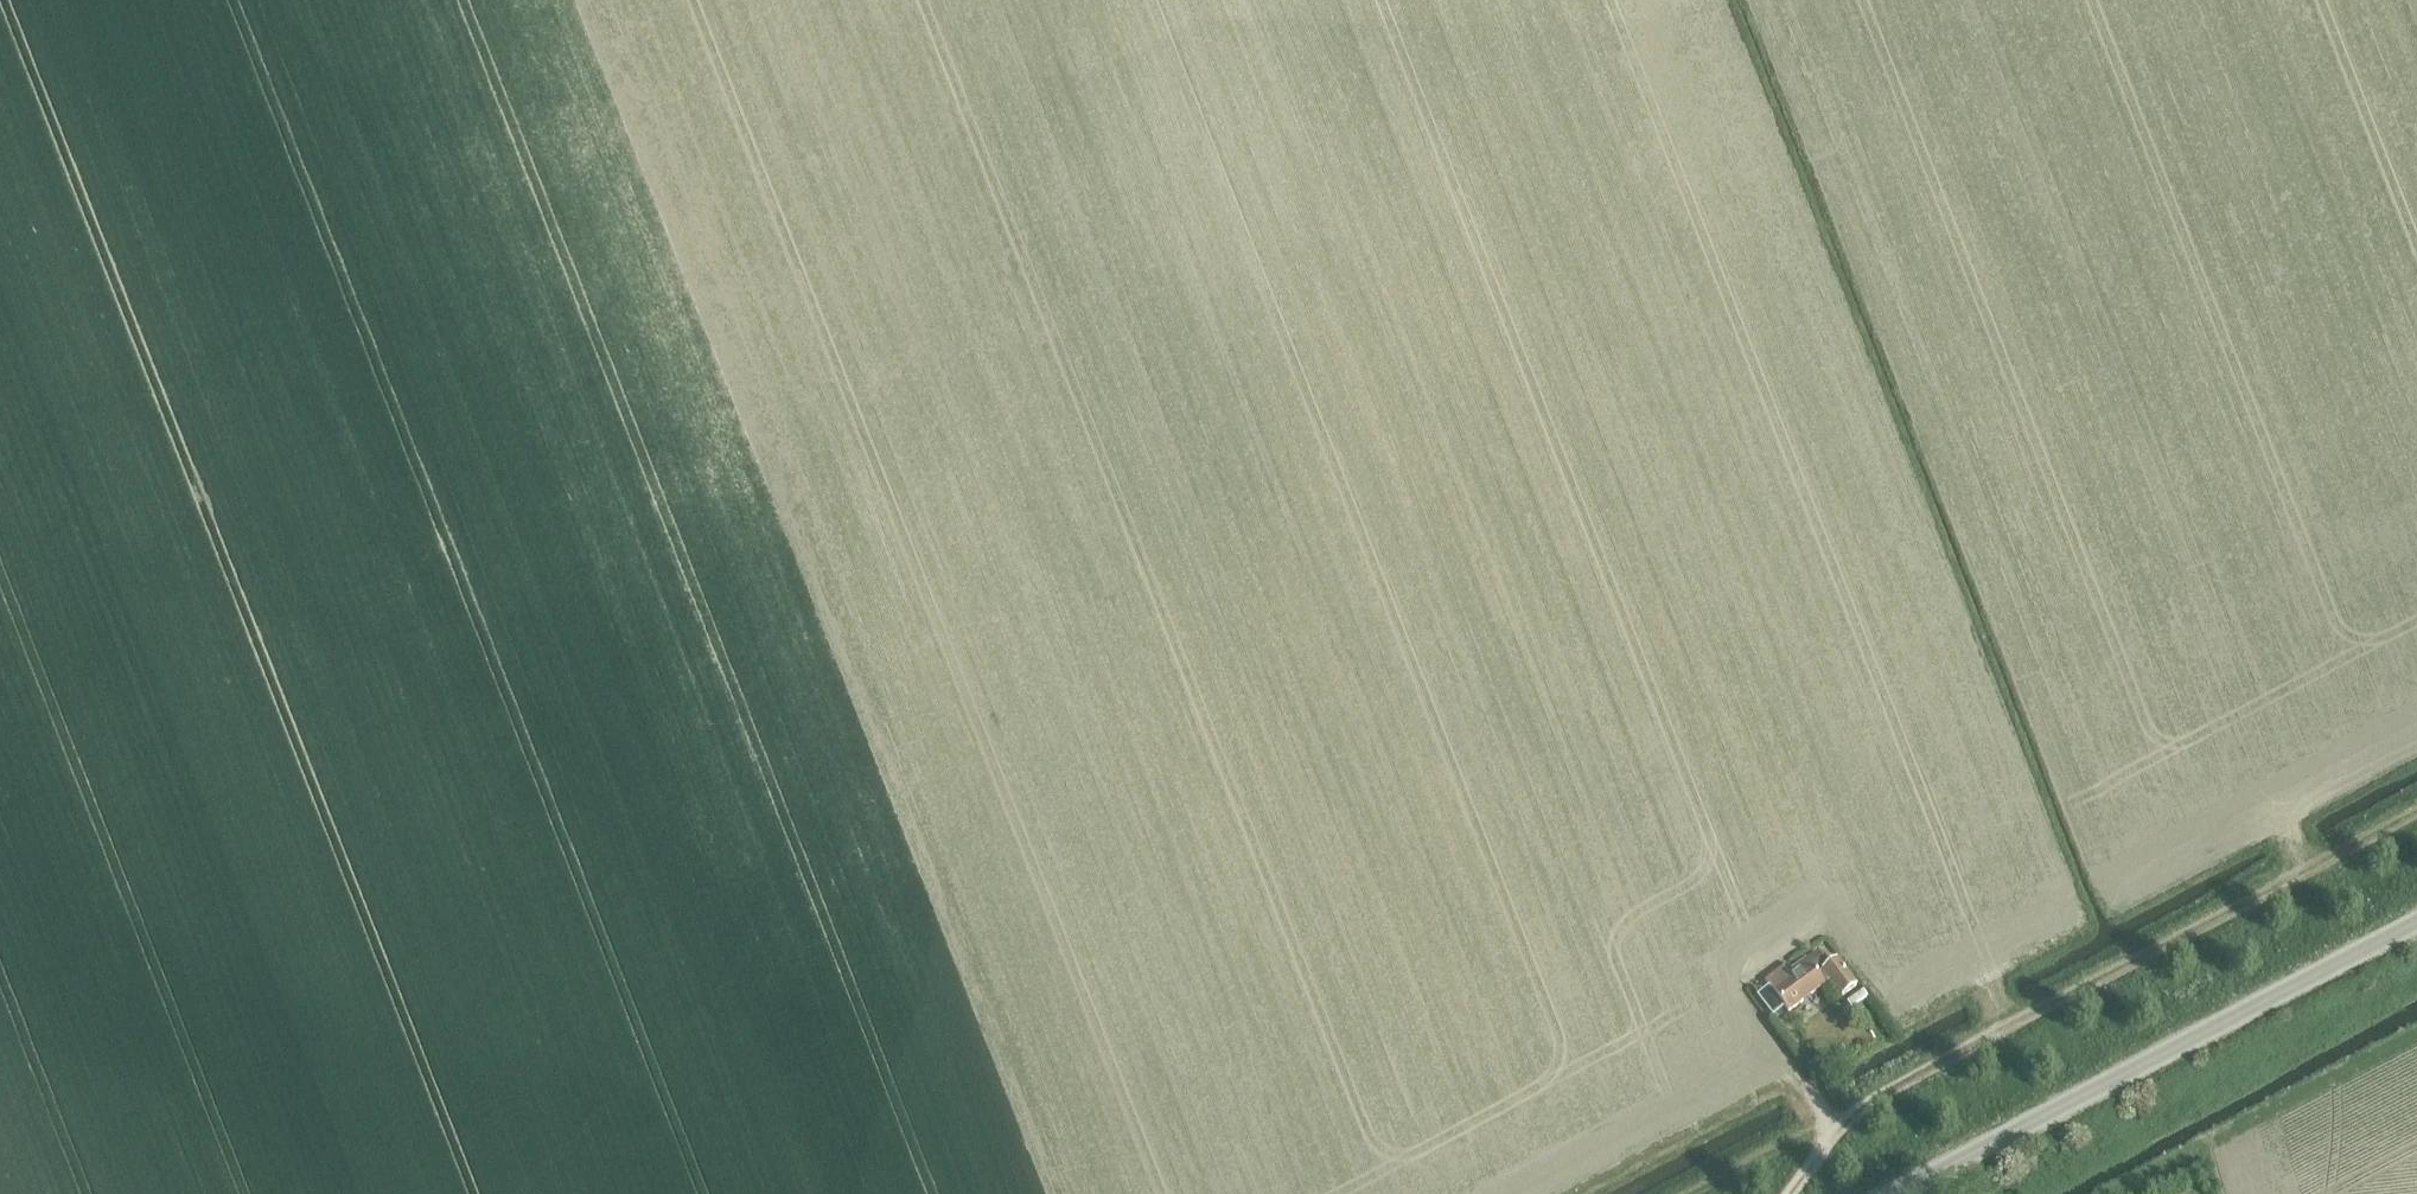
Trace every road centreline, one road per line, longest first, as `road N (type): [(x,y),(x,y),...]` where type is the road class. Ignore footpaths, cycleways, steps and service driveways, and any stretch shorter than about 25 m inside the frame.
road 1 (unclassified): [(1895,1193),(2416,920)]
road 2 (unclassified): [(1864,1094),(1789,1193)]

